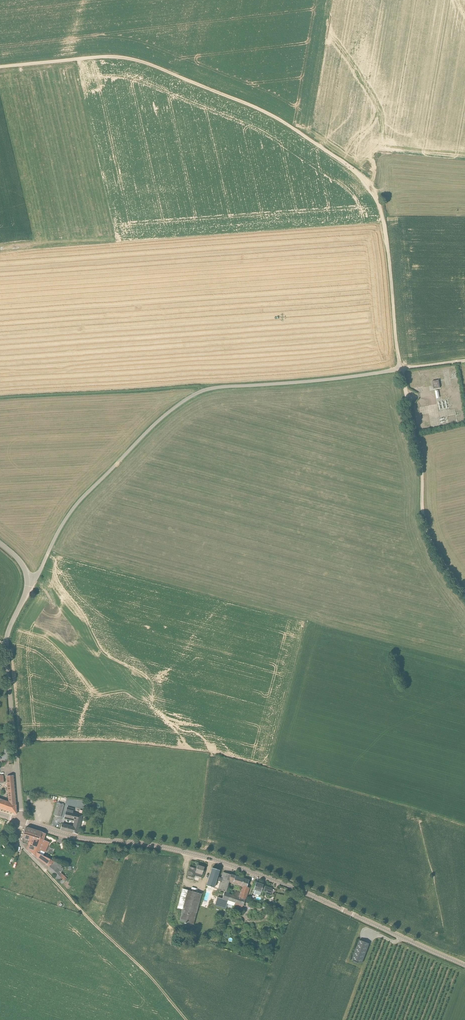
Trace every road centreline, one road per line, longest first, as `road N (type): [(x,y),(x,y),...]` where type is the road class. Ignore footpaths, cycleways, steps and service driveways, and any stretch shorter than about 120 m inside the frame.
road 1 (track): [(0,67),(138,61),(262,111),(349,167),(373,188),(383,216),(401,369)]
road 2 (unclassified): [(29,584),(80,501),(153,426),(199,392),(464,360)]
road 3 (tertiary): [(464,965),(207,858),(21,821)]
road 4 (unclassified): [(21,821),(6,647),(29,584)]
road 5 (track): [(464,594),(426,528),(401,369)]
road 6 (track): [(45,870),(186,1019)]

